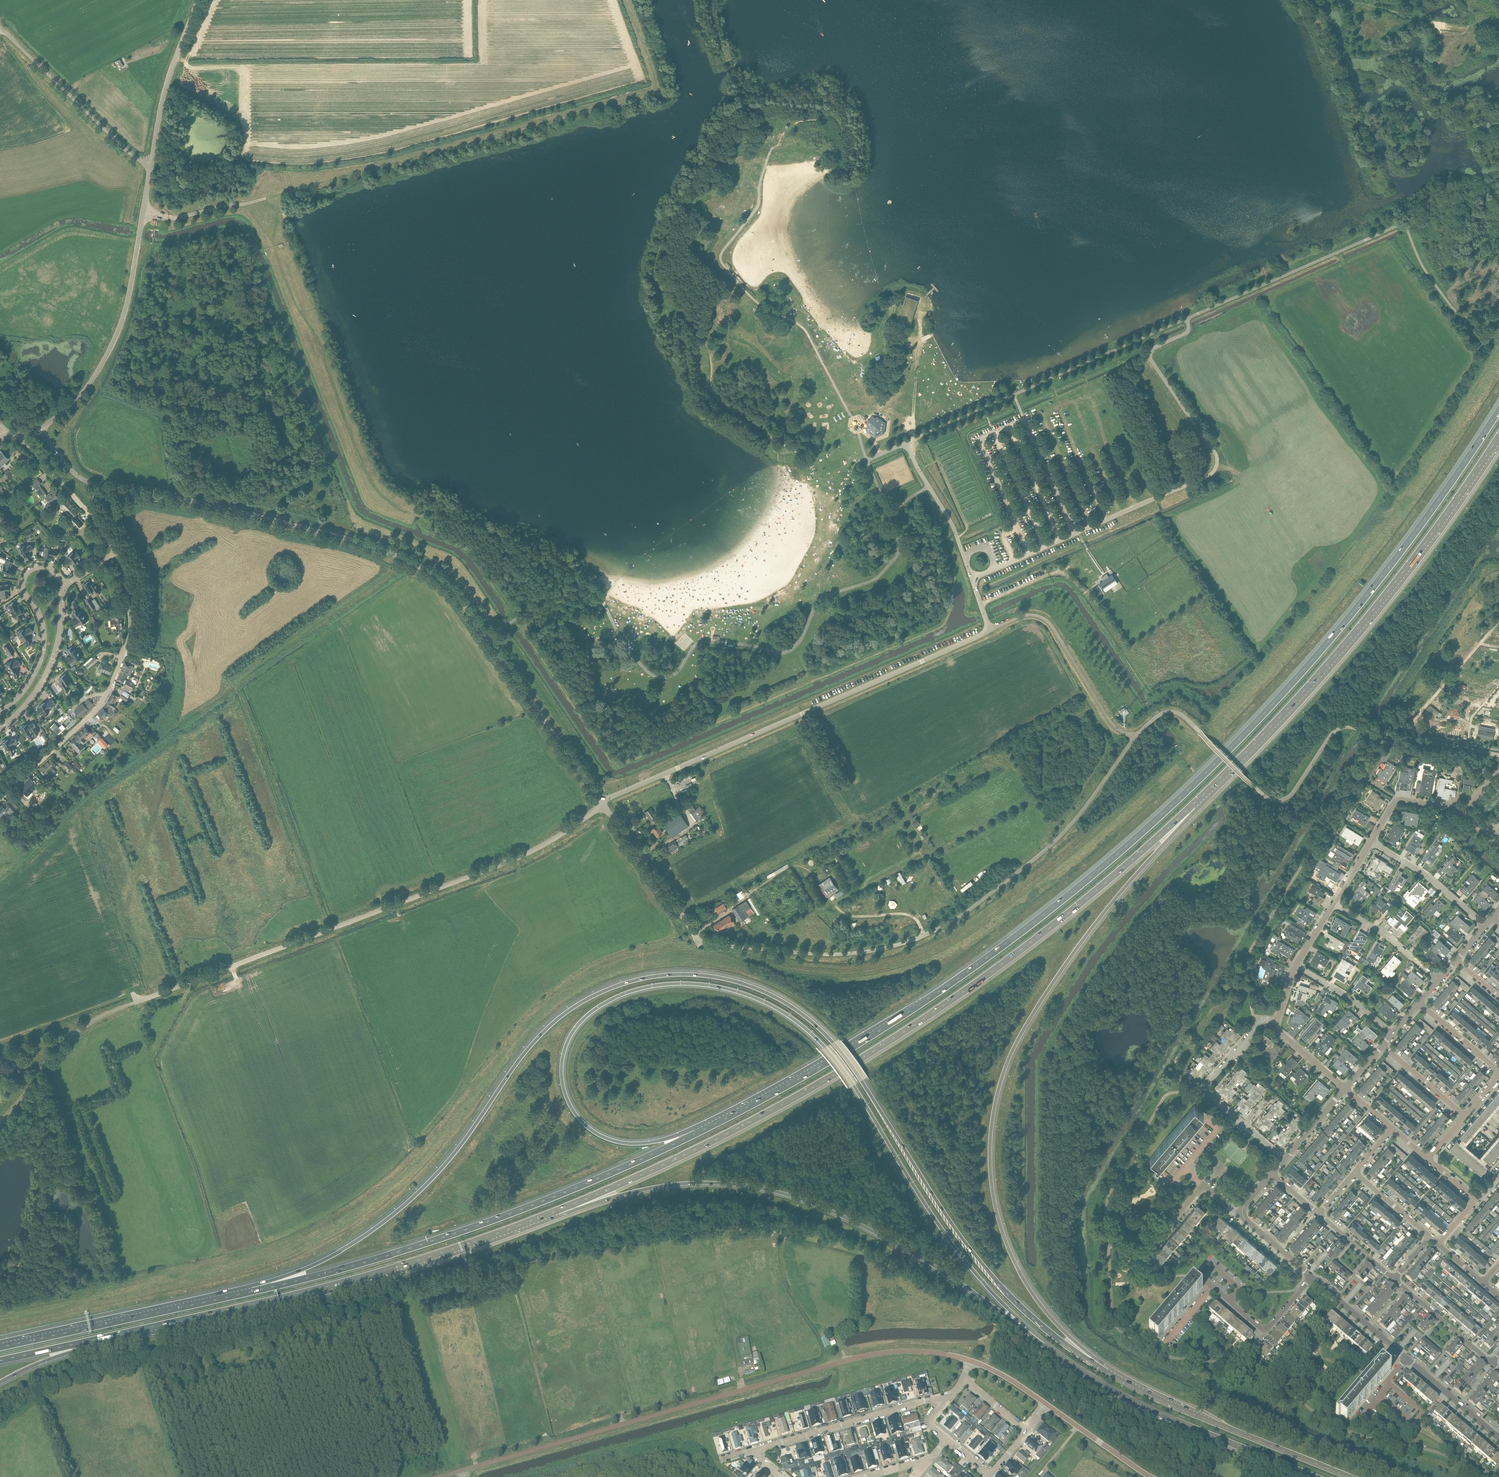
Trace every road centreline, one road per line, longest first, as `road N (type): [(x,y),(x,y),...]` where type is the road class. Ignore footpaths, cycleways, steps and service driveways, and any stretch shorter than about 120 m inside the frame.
road 1 (motorway): [(1107,1372),(998,1284),(818,1027),(765,992),(692,974),(635,980),(573,1007),(528,1049),(456,1151),(396,1213),(325,1259),(251,1292)]
road 2 (motorway): [(1498,409),(1301,674),(1121,852),(925,1001),(701,1131)]
road 3 (motorway): [(701,1131),(632,1144),(592,1130),(562,1083),(576,1025),(626,993),(675,983),(724,988),(790,1016),(839,1063),(965,1260),(1049,1346)]
road 4 (motorway): [(556,1211),(728,1133),(903,1032),(1051,927),(1193,804)]
road 5 (unclassified): [(603,805),(469,609),(429,571),(329,534),(96,486),(73,473),(38,429)]
road 6 (motorway): [(1107,1372),(1055,1322),(1015,1262),(991,1182),(991,1131),(1013,1054),(1047,993),(1193,804)]
road 7 (unclassified): [(143,214),(179,218),(243,205),(649,92),(655,77),(626,0)]
road 8 (unclassified): [(443,1476),(866,1355),(928,1352),(973,1361)]
road 9 (motorway): [(556,1211),(696,1183),(794,1196),(928,1262),(1049,1346)]
road 10 (unclassified): [(133,1003),(528,856),(603,805)]
road 11 (motorway): [(1193,804),(1344,645),(1498,436)]
road 12 (motorway): [(701,1131),(467,1229),(251,1292)]
road 13 (unclassified): [(603,805),(985,633),(971,579)]
road 14 (motorway): [(100,1338),(317,1289),(556,1211)]
road 15 (residential): [(0,799),(98,709),(109,689),(128,634),(116,552)]
road 16 (motorway): [(251,1292),(0,1347)]
road 17 (tertiary): [(38,429),(74,402),(109,349),(131,291),(143,214)]
road 18 (primary): [(1104,1384),(1316,1476)]
road 19 (residential): [(1312,1276),(1264,1329),(1213,1286),(1166,1341)]
road 20 (residential): [(1284,1161),(1205,1090),(1257,1024),(1277,1022)]
road 21 (unclassified): [(971,579),(1157,498)]
road 22 (unclassified): [(151,160),(127,152),(0,28)]
road 23 (residential): [(0,713),(31,681),(44,647),(25,577),(46,568),(65,584)]
road 24 (residential): [(944,1401),(753,1451)]
road 25 (unclassified): [(714,945),(699,940),(603,805)]
road 26 (motorway): [(1266,1443),(1107,1372)]
road 27 (tertiary): [(151,160),(164,91),(198,0)]
road 28 (residential): [(65,584),(48,669),(0,727)]
road 29 (residential): [(116,552),(74,496),(9,434)]
road 30 (residential): [(1485,926),(1424,874),(1371,842)]
road 31 (residential): [(1239,1213),(1204,1183),(1144,1254)]
road 32 (track): [(42,1068),(79,1170),(79,1198)]
road 33 (residential): [(1439,980),(1333,904)]
road 34 (unclassified): [(1045,1404),(1152,1476)]
road 35 (residential): [(1492,1362),(1394,1279)]
road 36 (residential): [(1406,1357),(1498,1436)]

